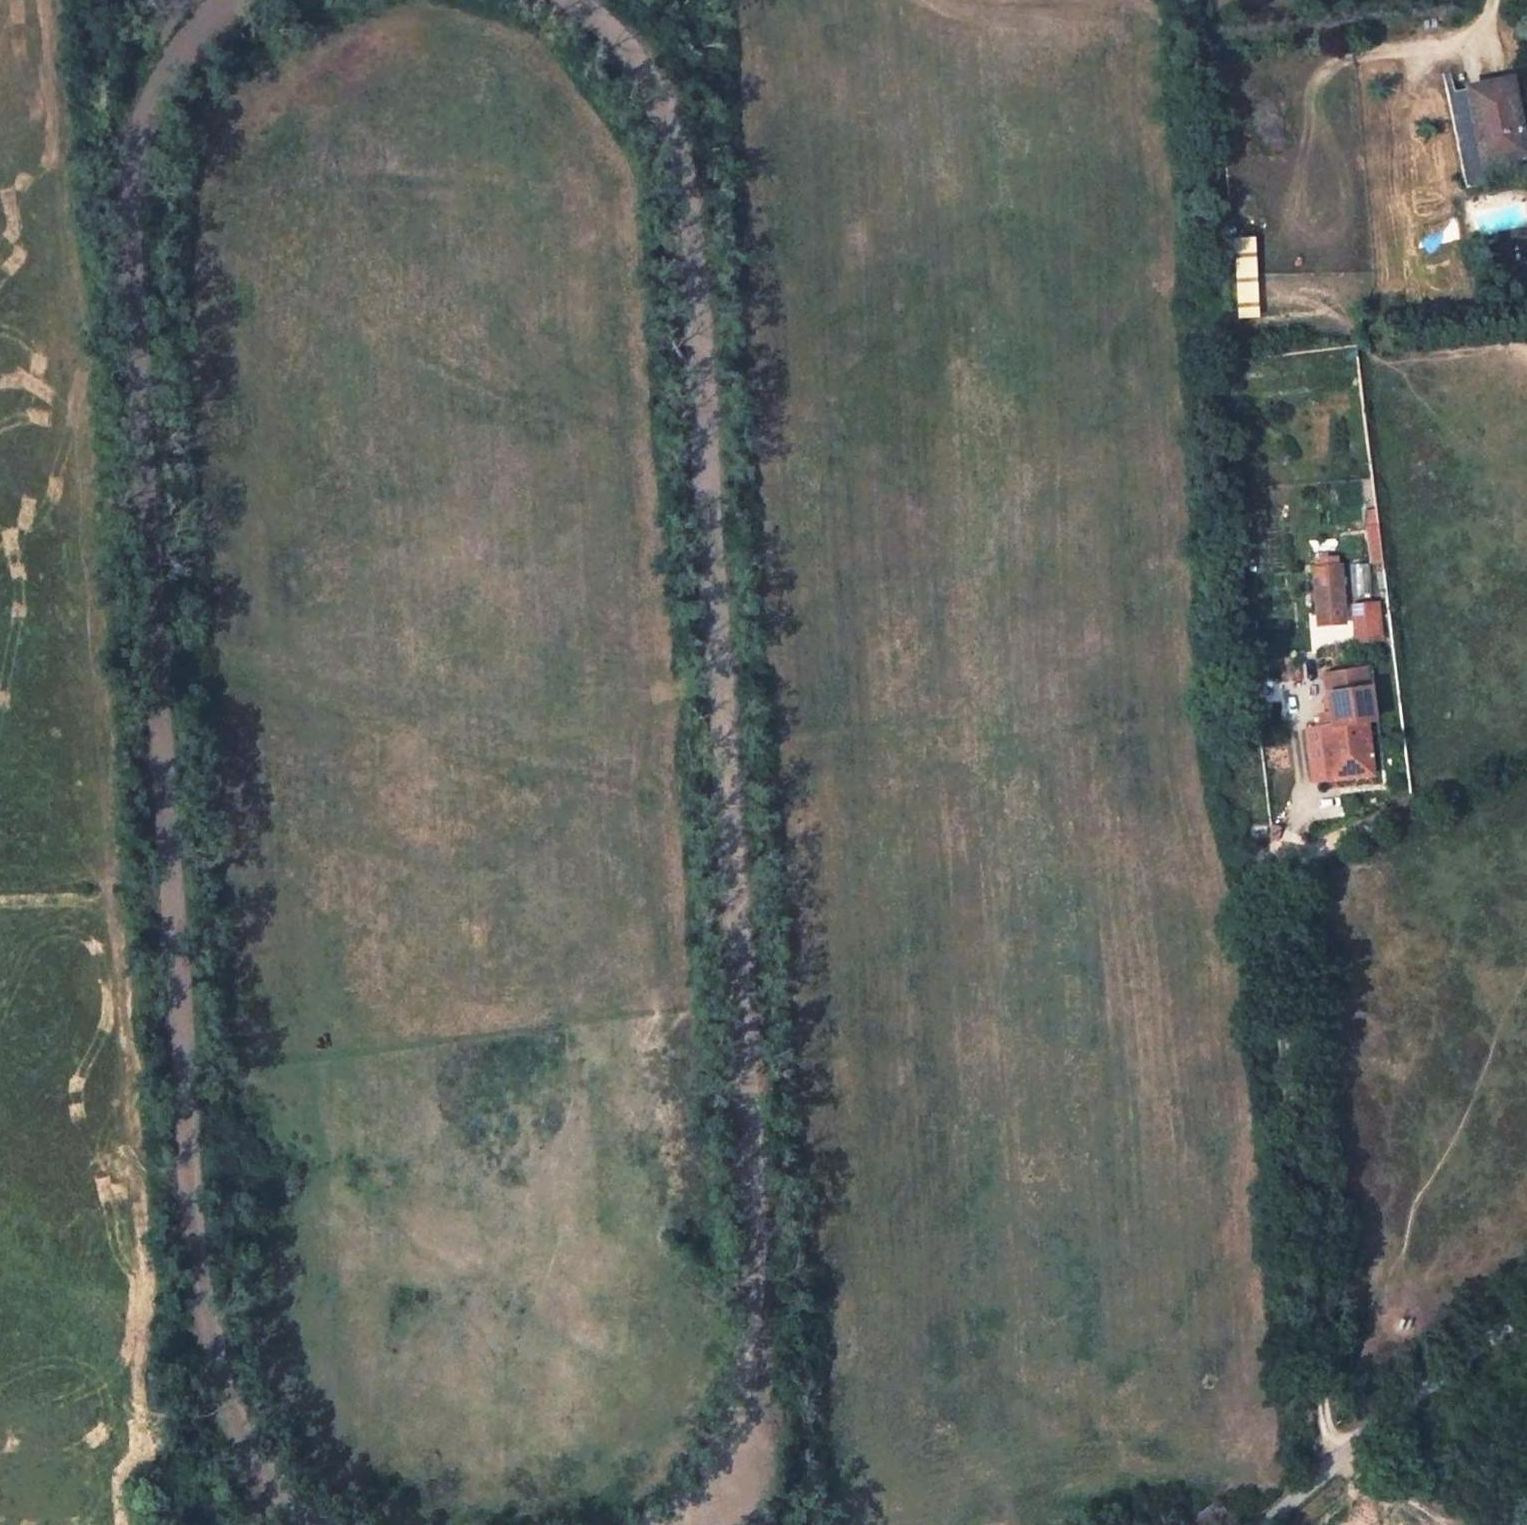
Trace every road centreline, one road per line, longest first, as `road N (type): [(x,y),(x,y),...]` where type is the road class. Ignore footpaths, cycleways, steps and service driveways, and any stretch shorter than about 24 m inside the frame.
road 1 (residential): [(1345,1454),(1320,1425),(1262,882),(1305,787),(1297,728),(1314,685),(1312,655)]
road 2 (residential): [(1526,1315),(1345,1454)]

